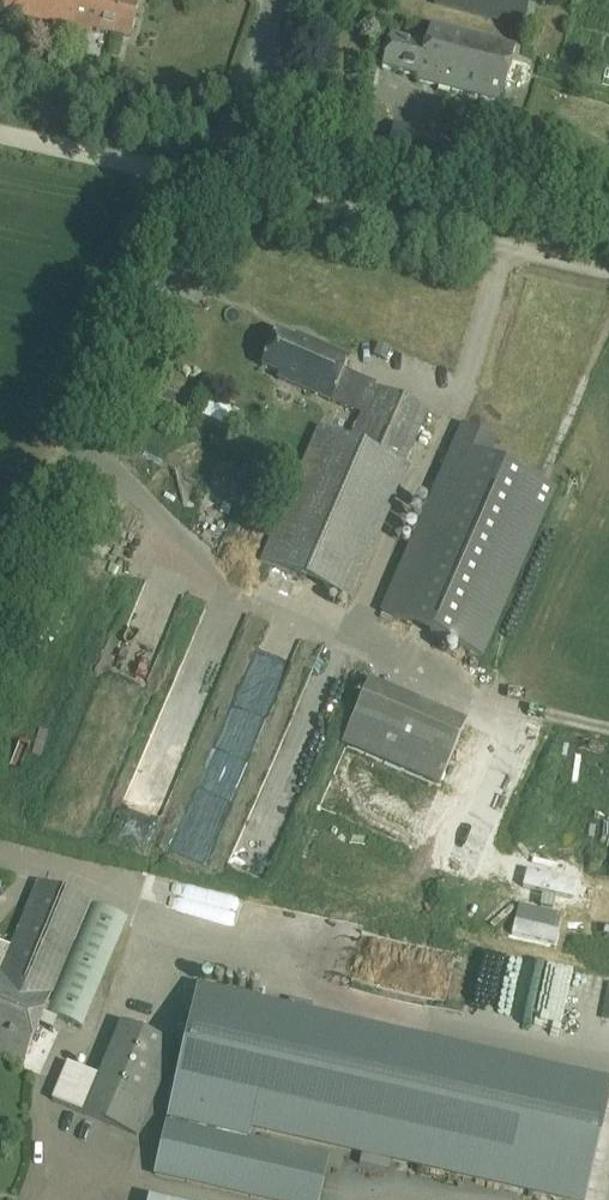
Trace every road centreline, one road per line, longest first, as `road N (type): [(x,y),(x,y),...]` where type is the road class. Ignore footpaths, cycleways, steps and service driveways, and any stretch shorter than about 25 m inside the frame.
road 1 (unclassified): [(0,633),(208,176),(273,0)]
road 2 (track): [(0,129),(608,268)]

